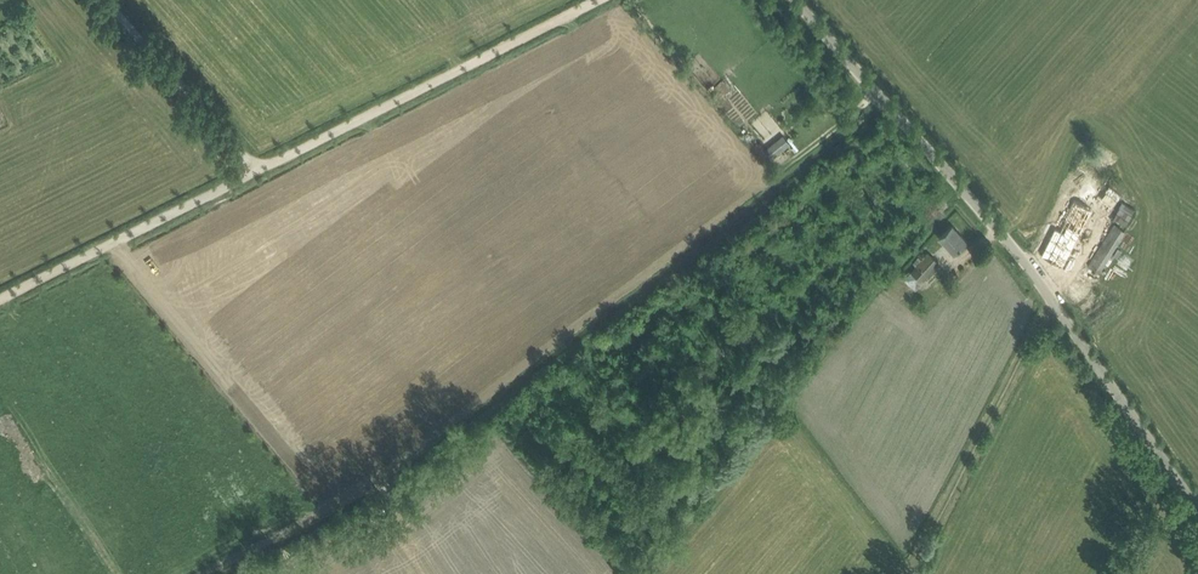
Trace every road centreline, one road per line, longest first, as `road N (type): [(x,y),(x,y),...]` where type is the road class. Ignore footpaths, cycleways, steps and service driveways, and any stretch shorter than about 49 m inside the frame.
road 1 (track): [(593,0),(0,297)]
road 2 (unclassified): [(1197,505),(1053,297),(801,0)]
road 3 (unclassified): [(258,170),(109,0)]

